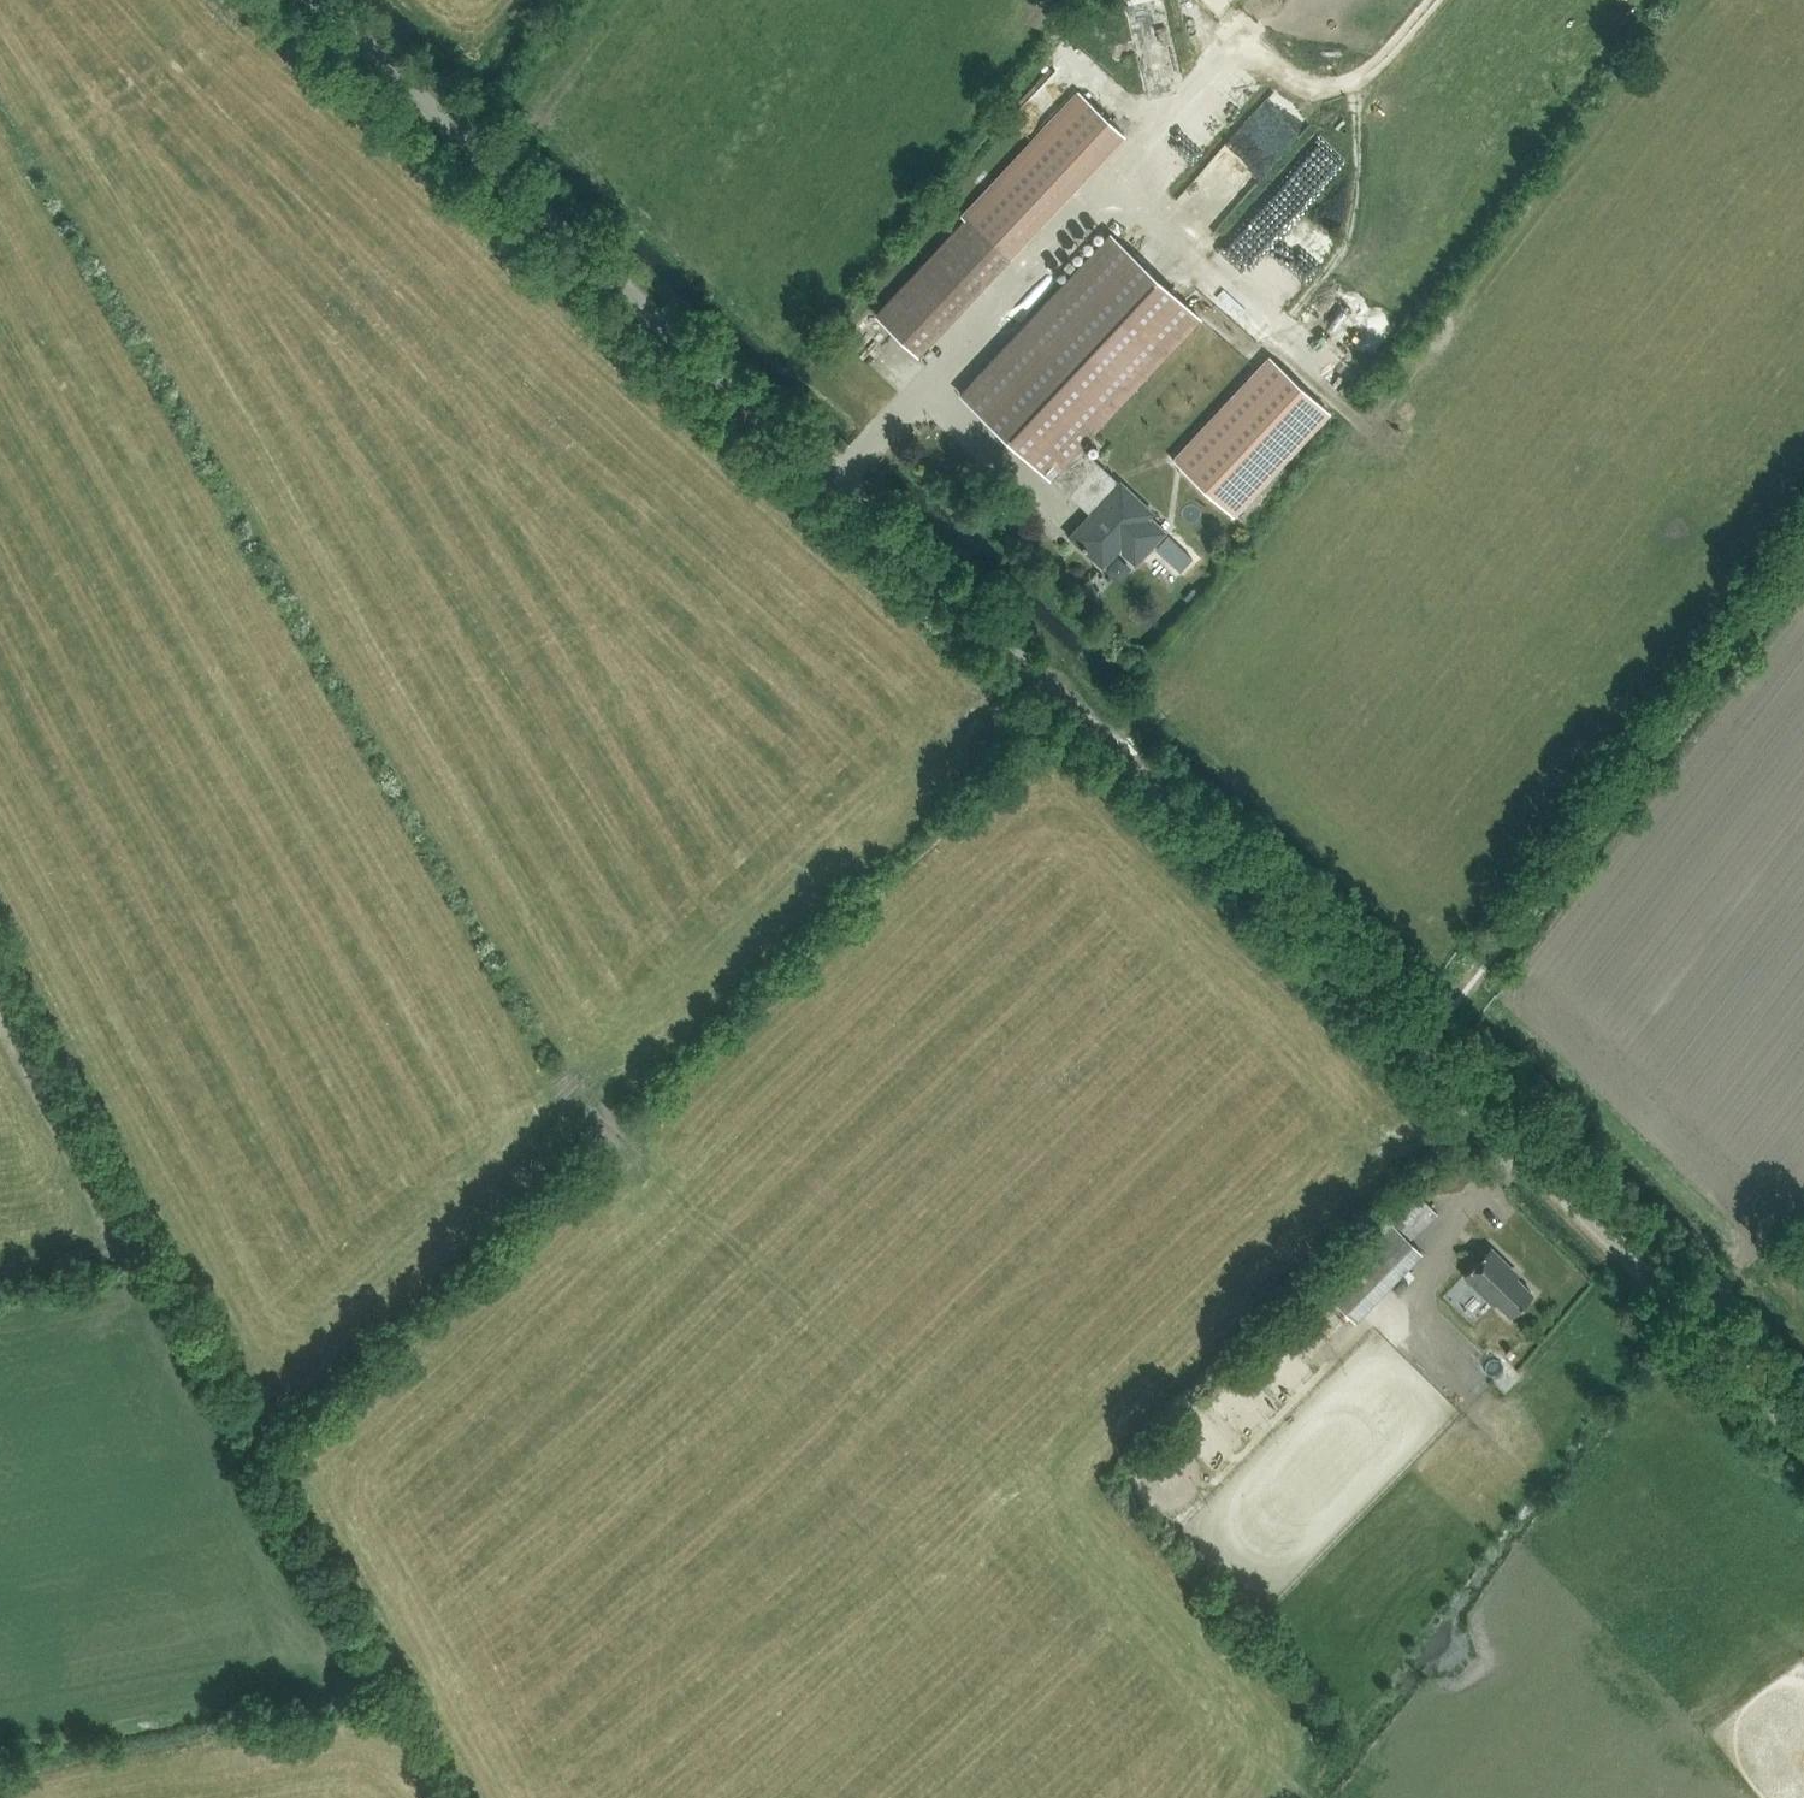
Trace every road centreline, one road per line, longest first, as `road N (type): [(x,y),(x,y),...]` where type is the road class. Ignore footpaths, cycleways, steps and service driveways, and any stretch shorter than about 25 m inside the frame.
road 1 (tertiary): [(1803,1440),(1422,1047),(315,0)]

